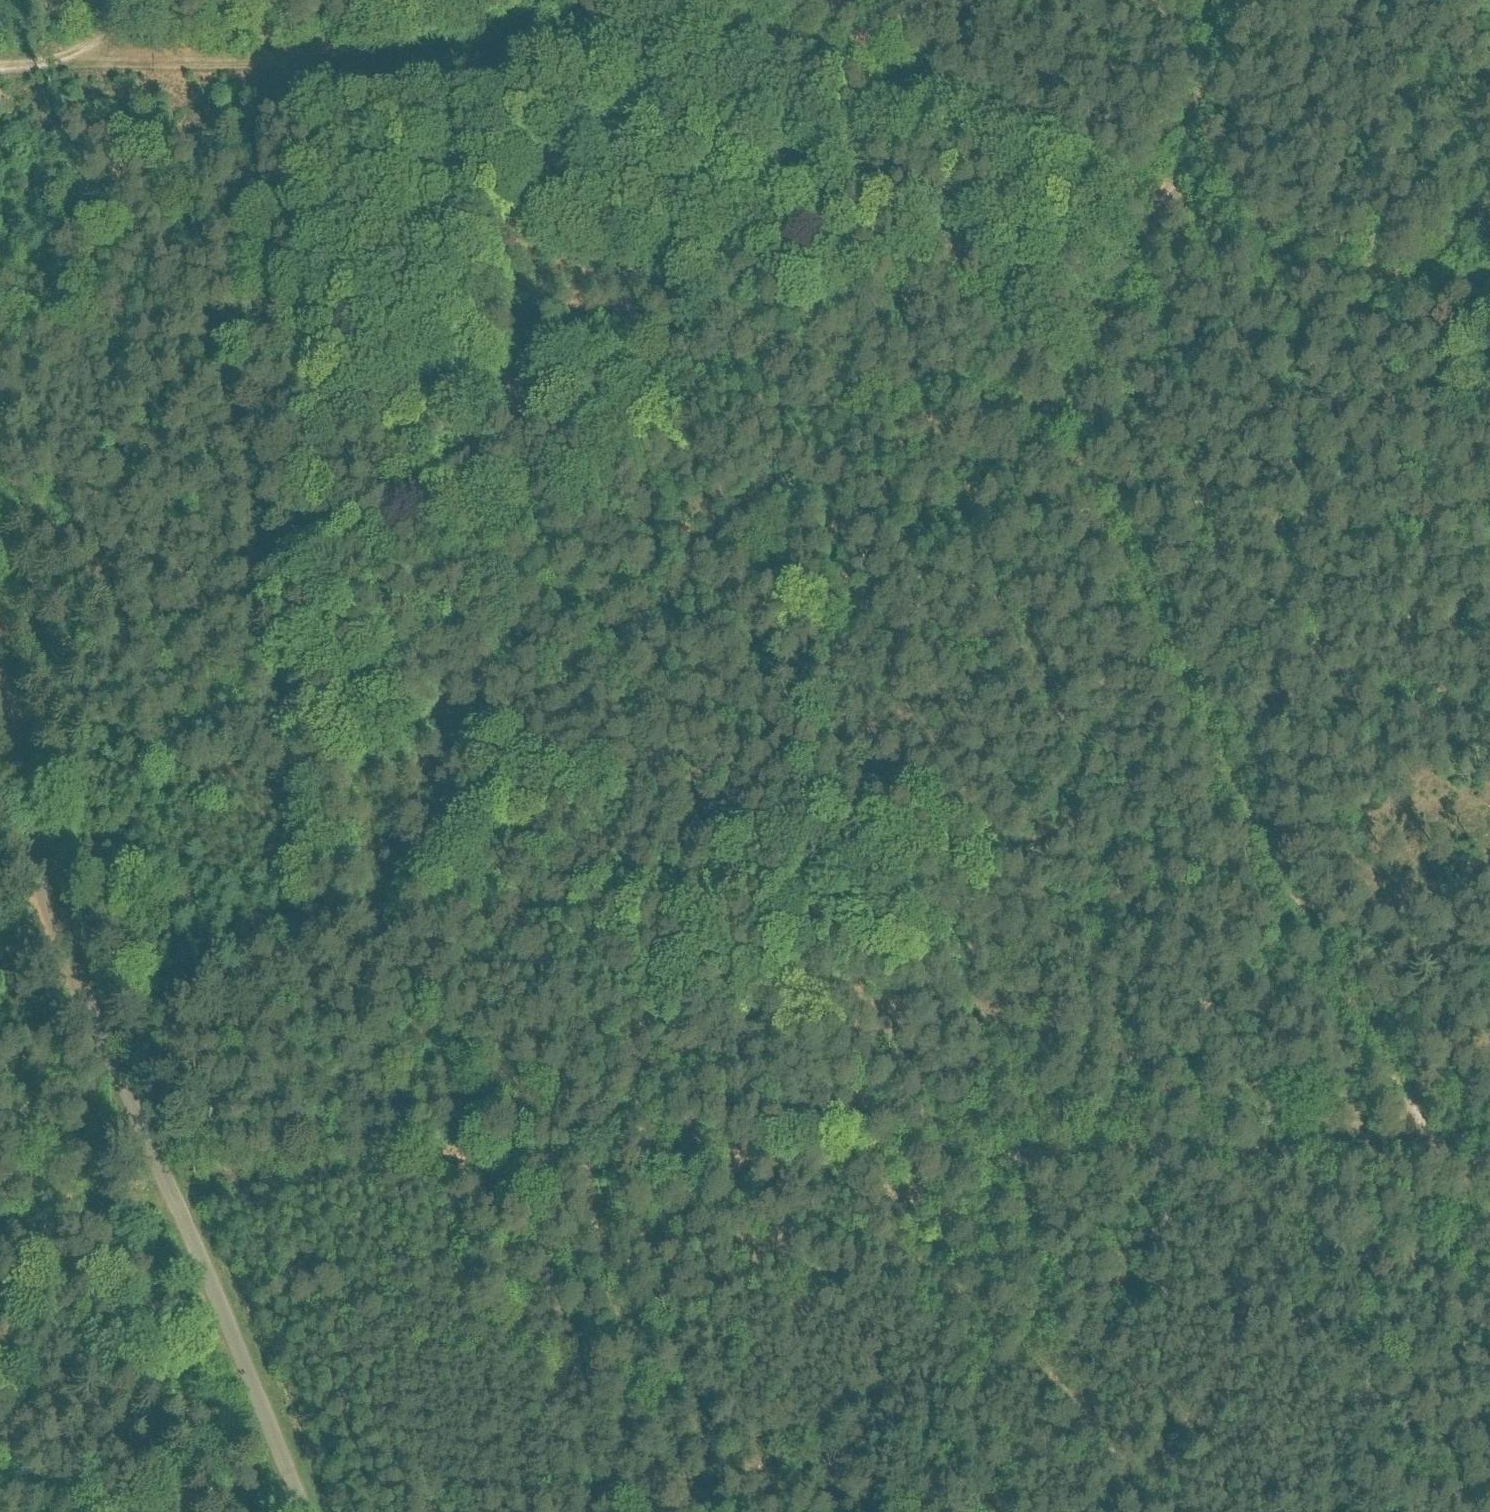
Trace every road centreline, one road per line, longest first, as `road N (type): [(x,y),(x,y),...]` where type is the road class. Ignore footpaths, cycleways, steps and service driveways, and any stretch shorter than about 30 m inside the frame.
road 1 (track): [(1489,1142),(373,1172),(172,1195),(119,1213),(0,1231)]
road 2 (track): [(1489,285),(1318,273),(839,67),(770,59),(101,61)]
road 3 (unclassified): [(303,1511),(39,868),(0,679)]
road 4 (track): [(1123,562),(1094,505),(1077,412),(1174,188),(1198,114),(1213,0)]
road 5 (track): [(1489,1228),(1387,1073),(1263,839)]
road 6 (track): [(1263,839),(1123,562)]

